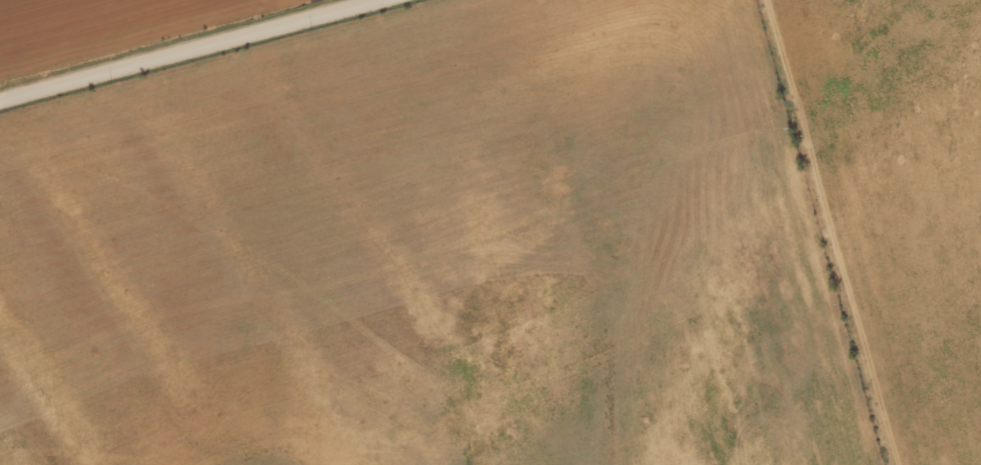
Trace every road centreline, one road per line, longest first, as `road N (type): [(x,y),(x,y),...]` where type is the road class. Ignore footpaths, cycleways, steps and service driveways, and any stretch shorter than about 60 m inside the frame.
road 1 (residential): [(0,120),(453,0)]

